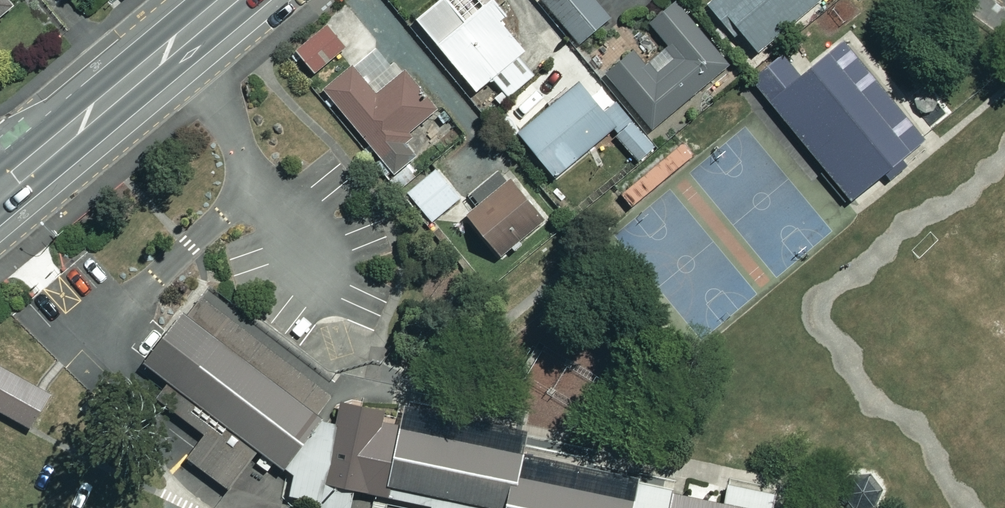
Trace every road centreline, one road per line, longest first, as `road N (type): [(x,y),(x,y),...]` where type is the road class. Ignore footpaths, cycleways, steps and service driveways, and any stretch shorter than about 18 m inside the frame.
road 1 (secondary): [(228,0),(0,190)]

